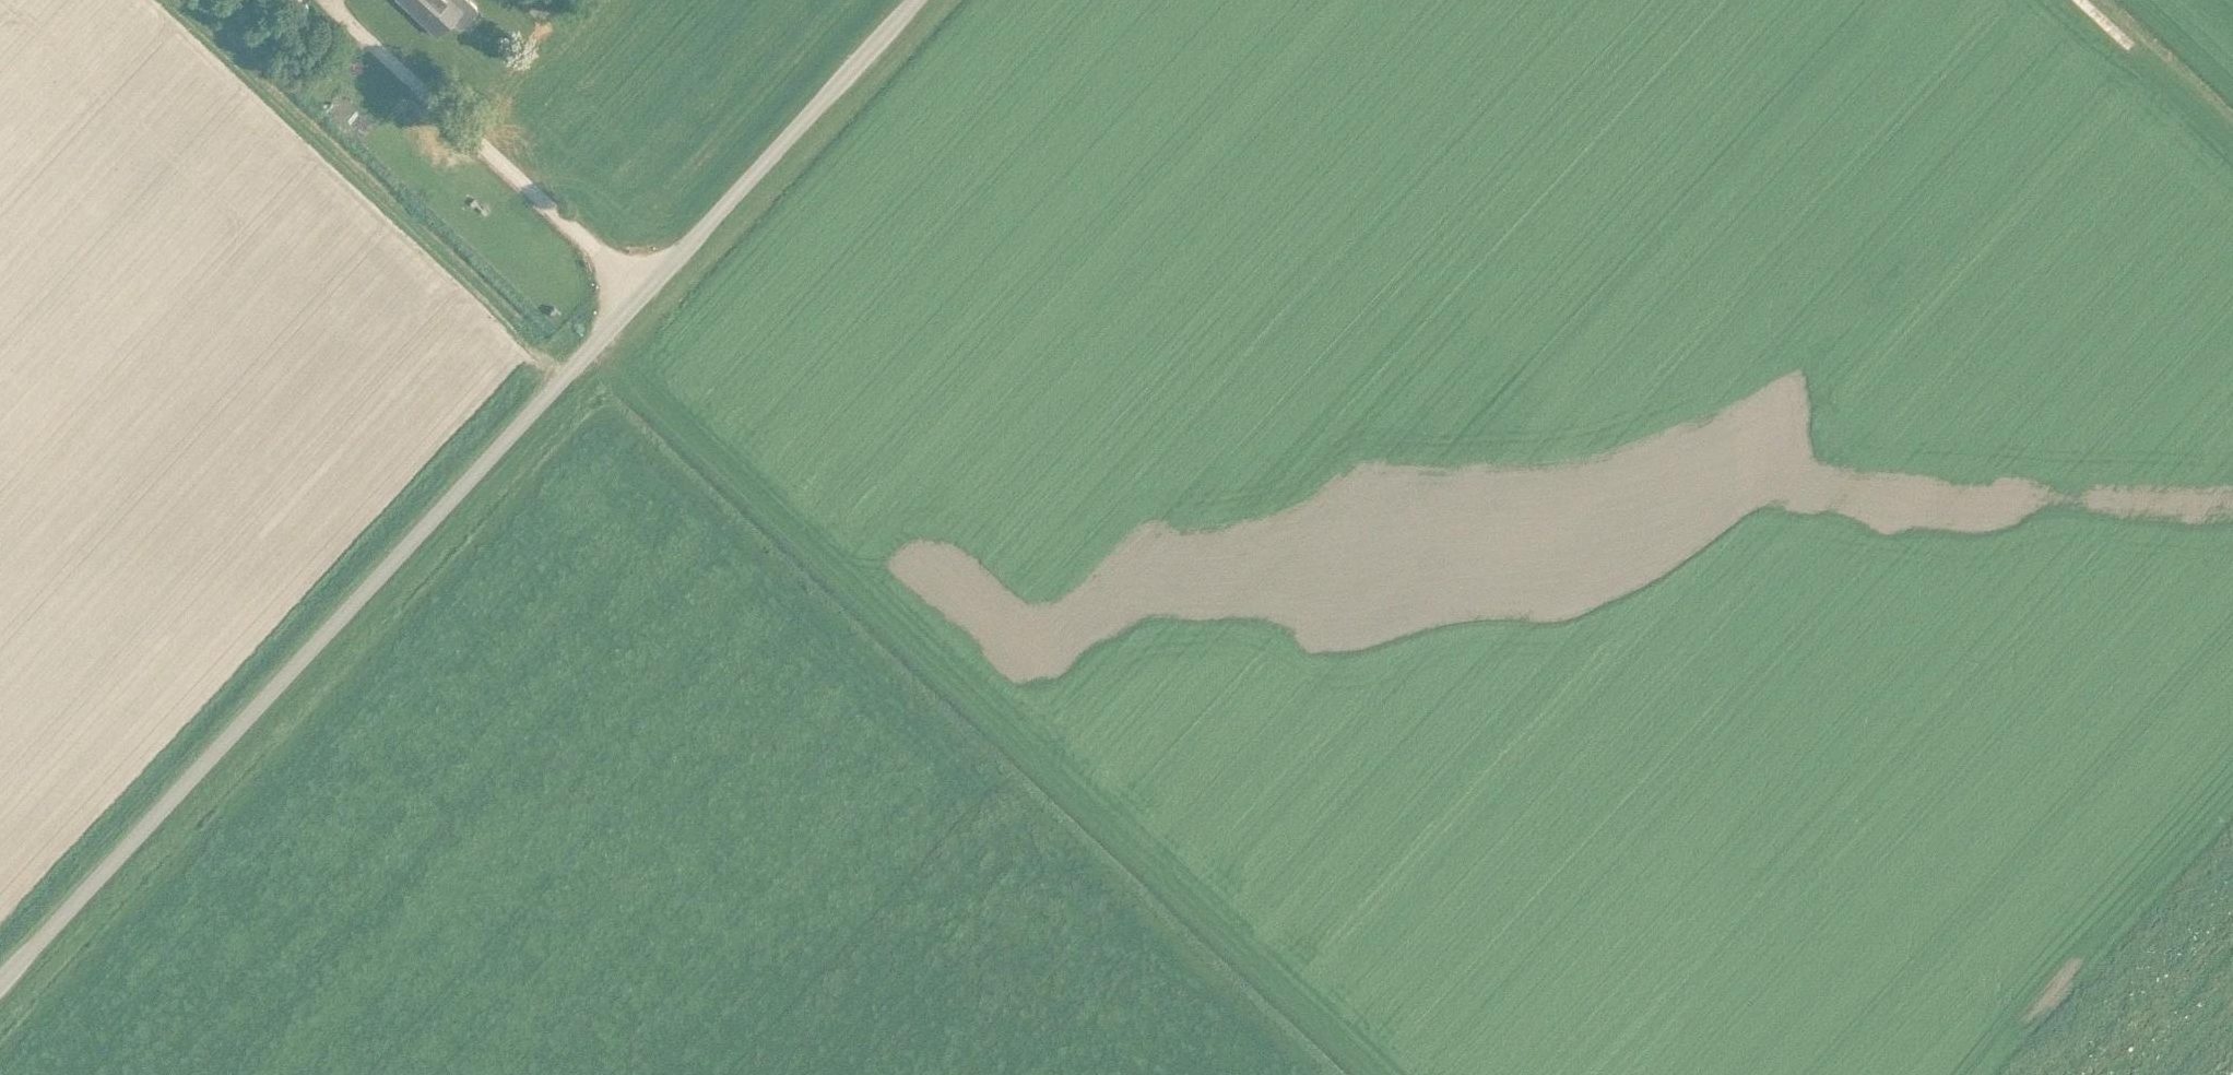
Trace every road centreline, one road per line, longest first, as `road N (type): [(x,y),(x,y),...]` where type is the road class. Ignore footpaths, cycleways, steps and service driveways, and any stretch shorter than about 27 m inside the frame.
road 1 (unclassified): [(905,0),(0,969)]

